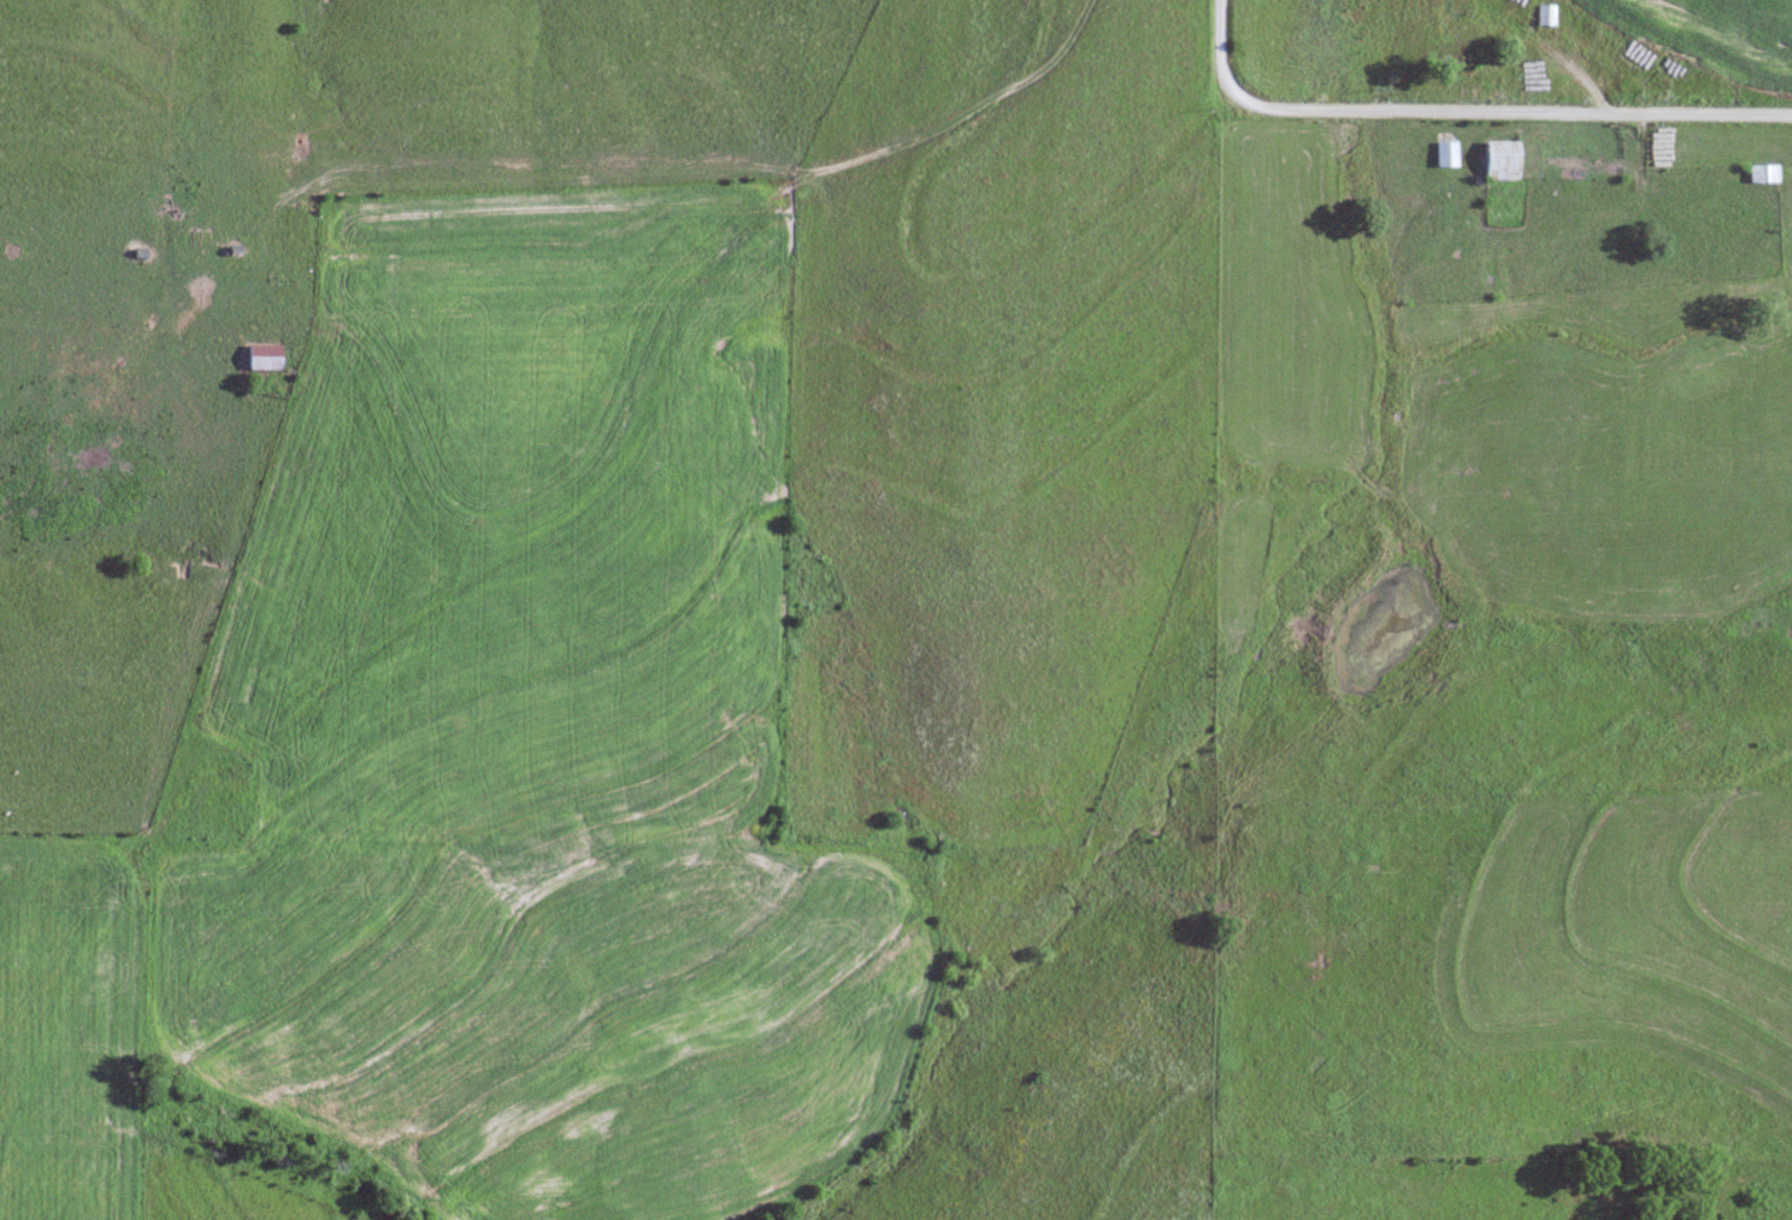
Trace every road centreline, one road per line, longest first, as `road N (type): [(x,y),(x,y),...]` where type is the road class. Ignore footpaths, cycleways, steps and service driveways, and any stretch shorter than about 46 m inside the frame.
road 1 (residential): [(1791,116),(1257,105),(1224,79),(1218,0)]

